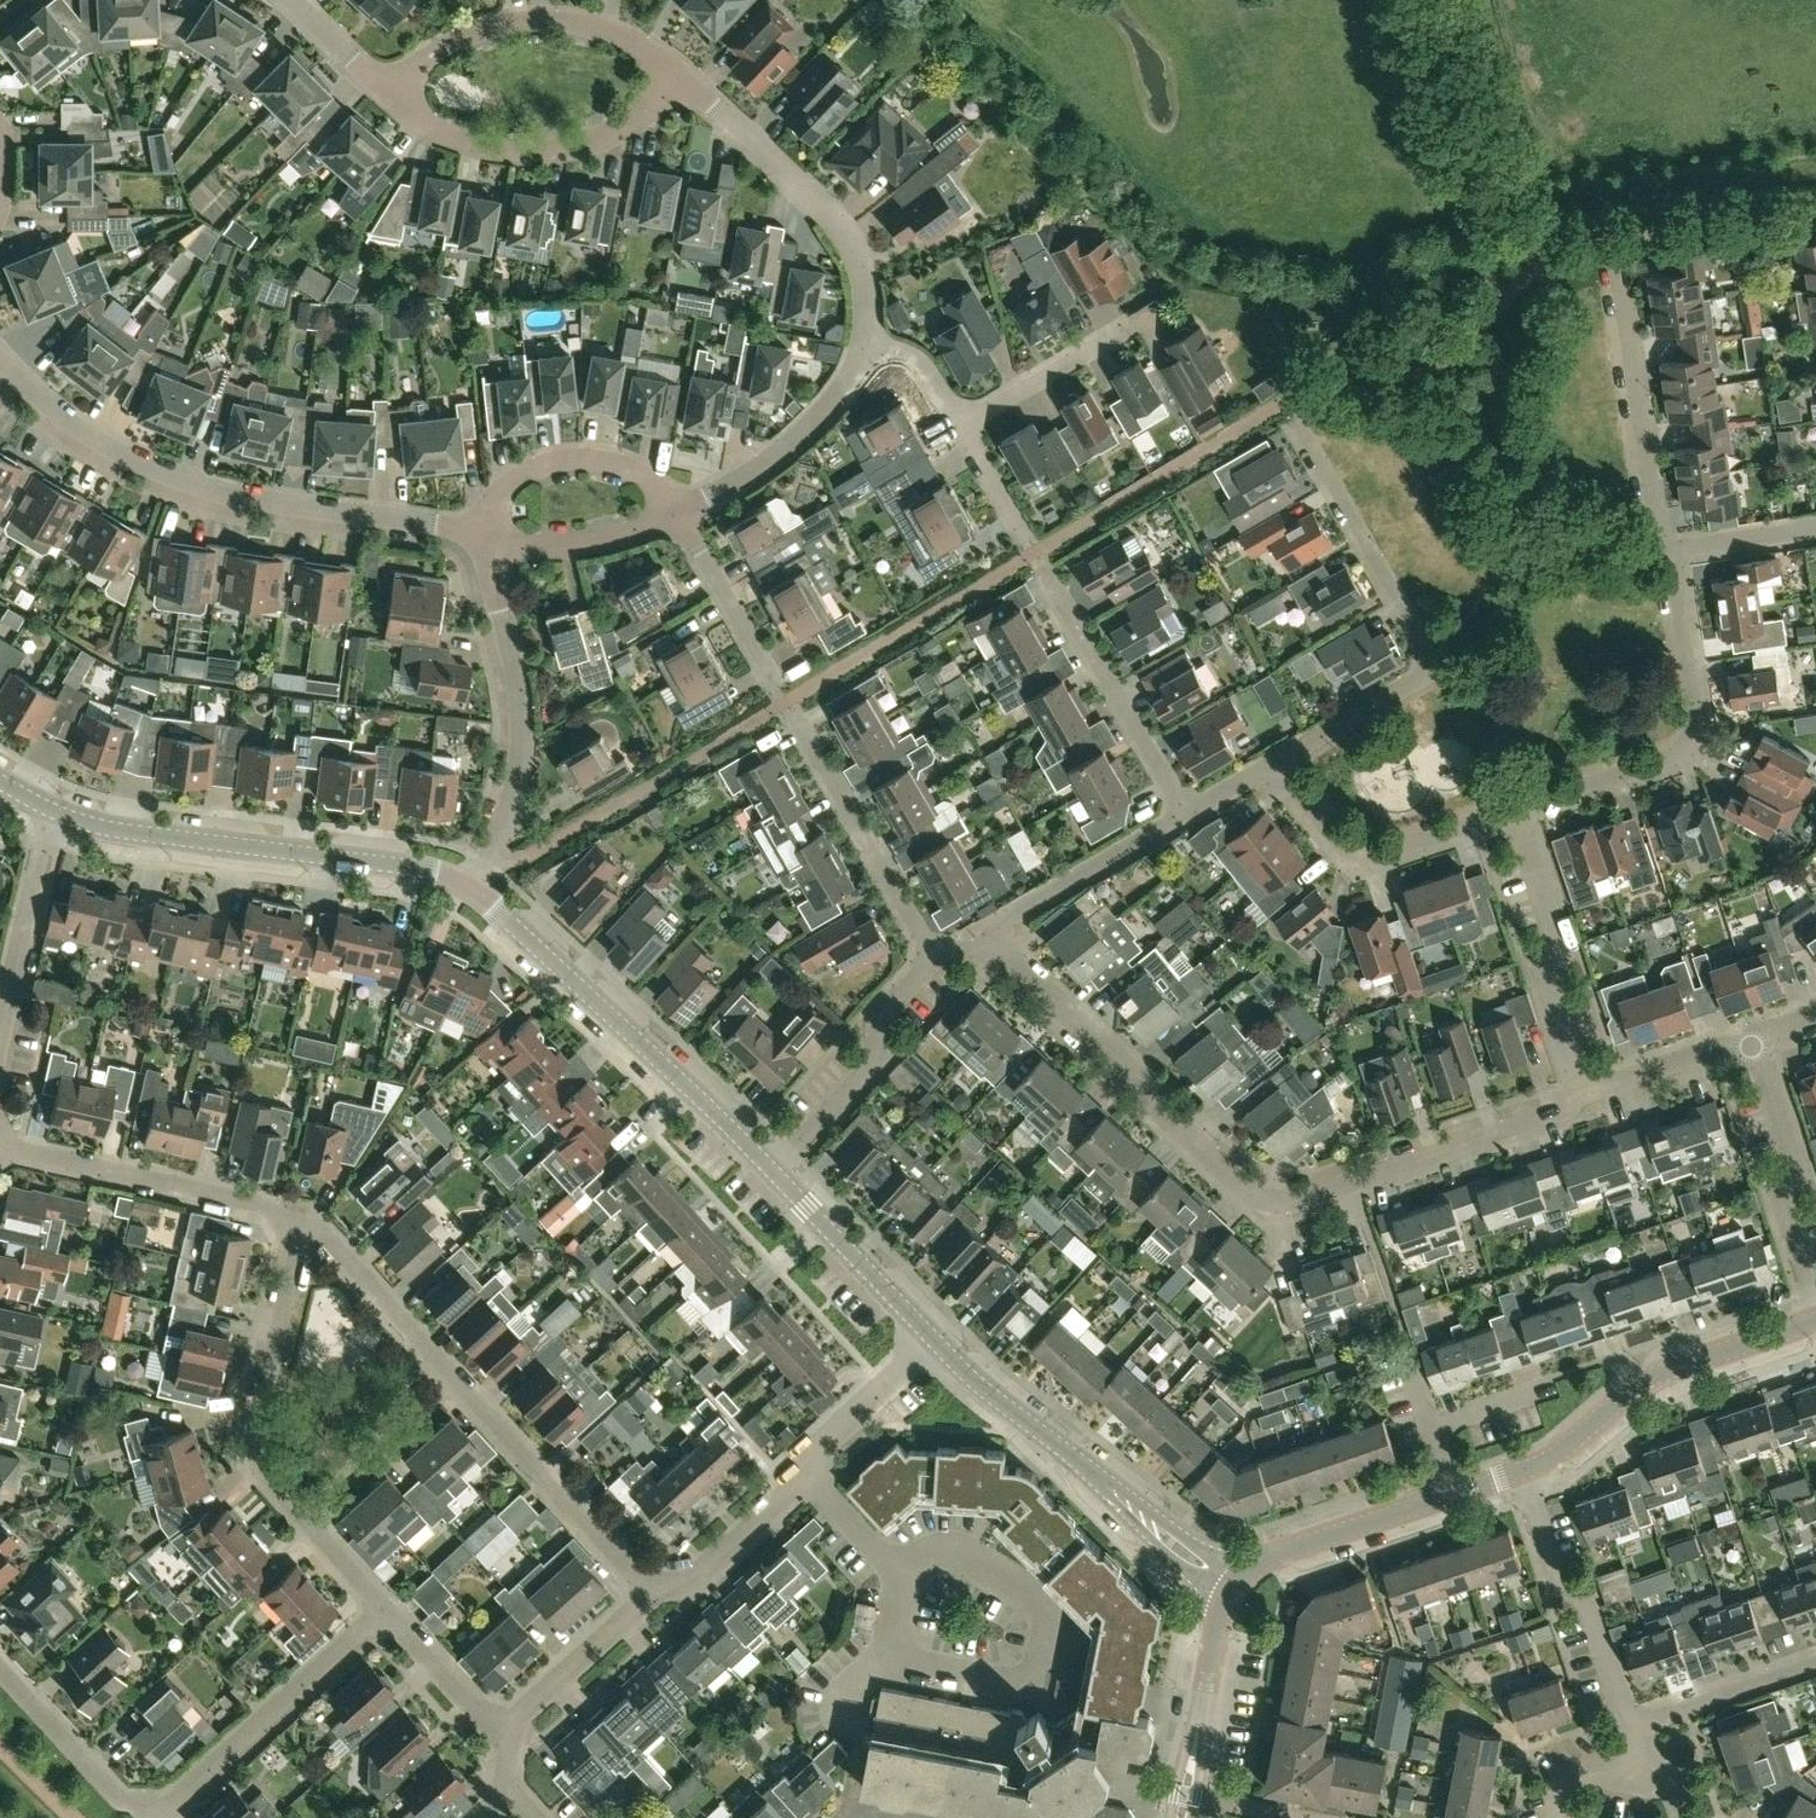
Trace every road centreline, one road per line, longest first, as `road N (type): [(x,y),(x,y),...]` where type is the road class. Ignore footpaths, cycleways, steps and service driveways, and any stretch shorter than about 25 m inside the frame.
road 1 (residential): [(997,948),(1150,1087),(1161,1111),(1249,1196),(1283,1205),(1584,1102)]
road 2 (residential): [(486,537),(218,494),(89,434),(0,363)]
road 3 (residential): [(1276,764),(1422,680),(1429,662),(1425,640),(1301,430)]
road 4 (tertiary): [(470,891),(404,869),(192,842),(51,813)]
road 5 (tertiary): [(772,1171),(470,891)]
road 6 (residential): [(899,1573),(930,1548),(967,1552),(1042,1609),(1047,1657),(1032,1675),(1001,1682),(882,1654)]
road 7 (tertiary): [(1234,1588),(985,1390),(935,1340)]
road 8 (residential): [(1517,811),(1674,758),(1694,739),(1699,719),(1665,553)]
road 9 (residential): [(470,891),(507,823),(521,749),(486,537)]
road 10 (residential): [(676,68),(858,247),(869,343)]
road 11 (tertiary): [(1523,1471),(1561,1456),(1651,1382),(1815,1322)]
road 12 (residential): [(676,68),(624,117),(588,134),(525,146),(433,126),(389,87)]
road 13 (residential): [(389,87),(432,50),(478,26),(532,17),(602,21),(639,36),(676,68)]
road 14 (tertiary): [(1234,1588),(1274,1555),(1523,1471)]
road 15 (residential): [(294,1236),(276,1210),(6,1145)]
road 16 (residential): [(301,1523),(259,1475),(250,1443),(294,1236)]
road 17 (residential): [(1584,1102),(1546,974),(1559,944),(1517,811)]
road 18 (residential): [(155,1817),(382,1614)]
road 19 (residential): [(1183,814),(1035,550)]
road 20 (residential): [(1665,553),(1616,255)]
road 21 (residential): [(934,951),(787,702)]
road 22 (residential): [(1517,811),(1385,852),(1353,847),(1276,764)]
road 23 (residential): [(772,1171),(879,1059),(878,1021),(934,951)]
road 24 (residential): [(1633,1726),(1588,1603),(1557,1575),(1523,1471)]
road 25 (residential): [(645,1585),(453,1381)]
road 26 (residential): [(1815,1298),(1784,1191),(1795,1162),(1754,1043)]
road 27 (residential): [(869,343),(839,394),(787,447),(674,510)]
road 28 (residential): [(486,537),(506,488),(548,466),(633,471),(674,510)]
road 29 (residential): [(997,948),(1007,919),(1183,814)]
road 30 (tertiary): [(1181,1817),(1234,1588)]
road 31 (tertiary): [(935,1340),(772,1171)]
road 32 (residential): [(453,1381),(314,1223),(294,1236)]
road 33 (residential): [(0,1036),(51,813)]
road 34 (residential): [(674,510),(787,702)]
road 35 (residential): [(960,421),(1153,321)]
road 36 (residential): [(153,1817),(124,1806),(0,1670)]
road 37 (residential): [(812,1476),(684,1588),(645,1585)]
road 38 (residential): [(453,1381),(301,1523)]
road 39 (residential): [(645,1585),(638,1608),(500,1727)]
road 40 (residential): [(674,510),(594,539),(538,545),(486,537)]
road 41 (residential): [(1815,1665),(1633,1726)]
road 42 (residential): [(935,1340),(816,1450),(812,1476)]
road 43 (residential): [(1584,1102),(1754,1043)]
road 44 (residential): [(500,1727),(382,1614)]
road 45 (residential): [(1665,553),(1815,529)]
road 46 (residential): [(960,421),(1035,550)]
road 47 (residential): [(290,0),(389,87)]
road 48 (residential): [(899,1573),(812,1476)]
road 49 (residential): [(869,343),(905,346),(921,360),(960,421)]
road 50 (residential): [(382,1614),(301,1523)]

